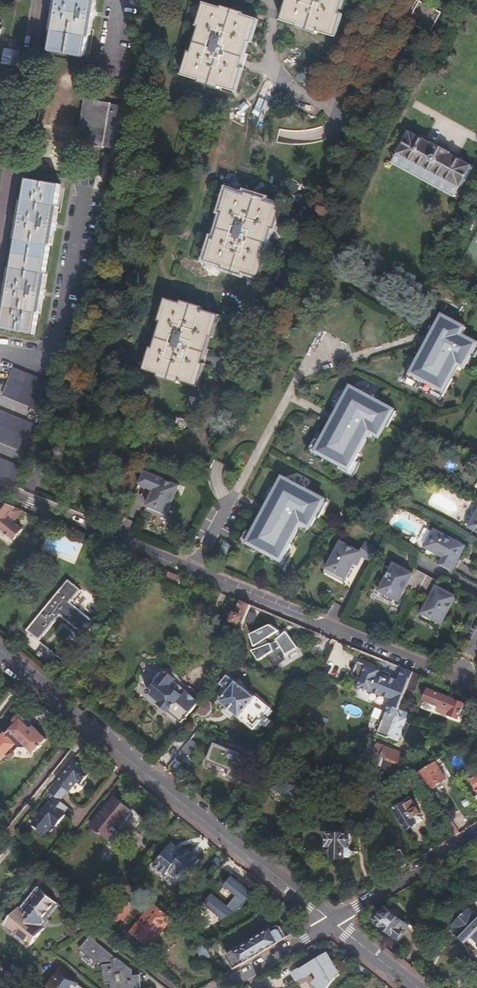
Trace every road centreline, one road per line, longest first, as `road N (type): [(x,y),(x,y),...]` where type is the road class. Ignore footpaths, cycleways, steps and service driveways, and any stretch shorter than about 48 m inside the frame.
road 1 (residential): [(476,688),(0,492)]
road 2 (tertiary): [(335,919),(0,653)]
road 3 (residential): [(476,832),(335,919)]
road 4 (residential): [(335,919),(220,987)]

